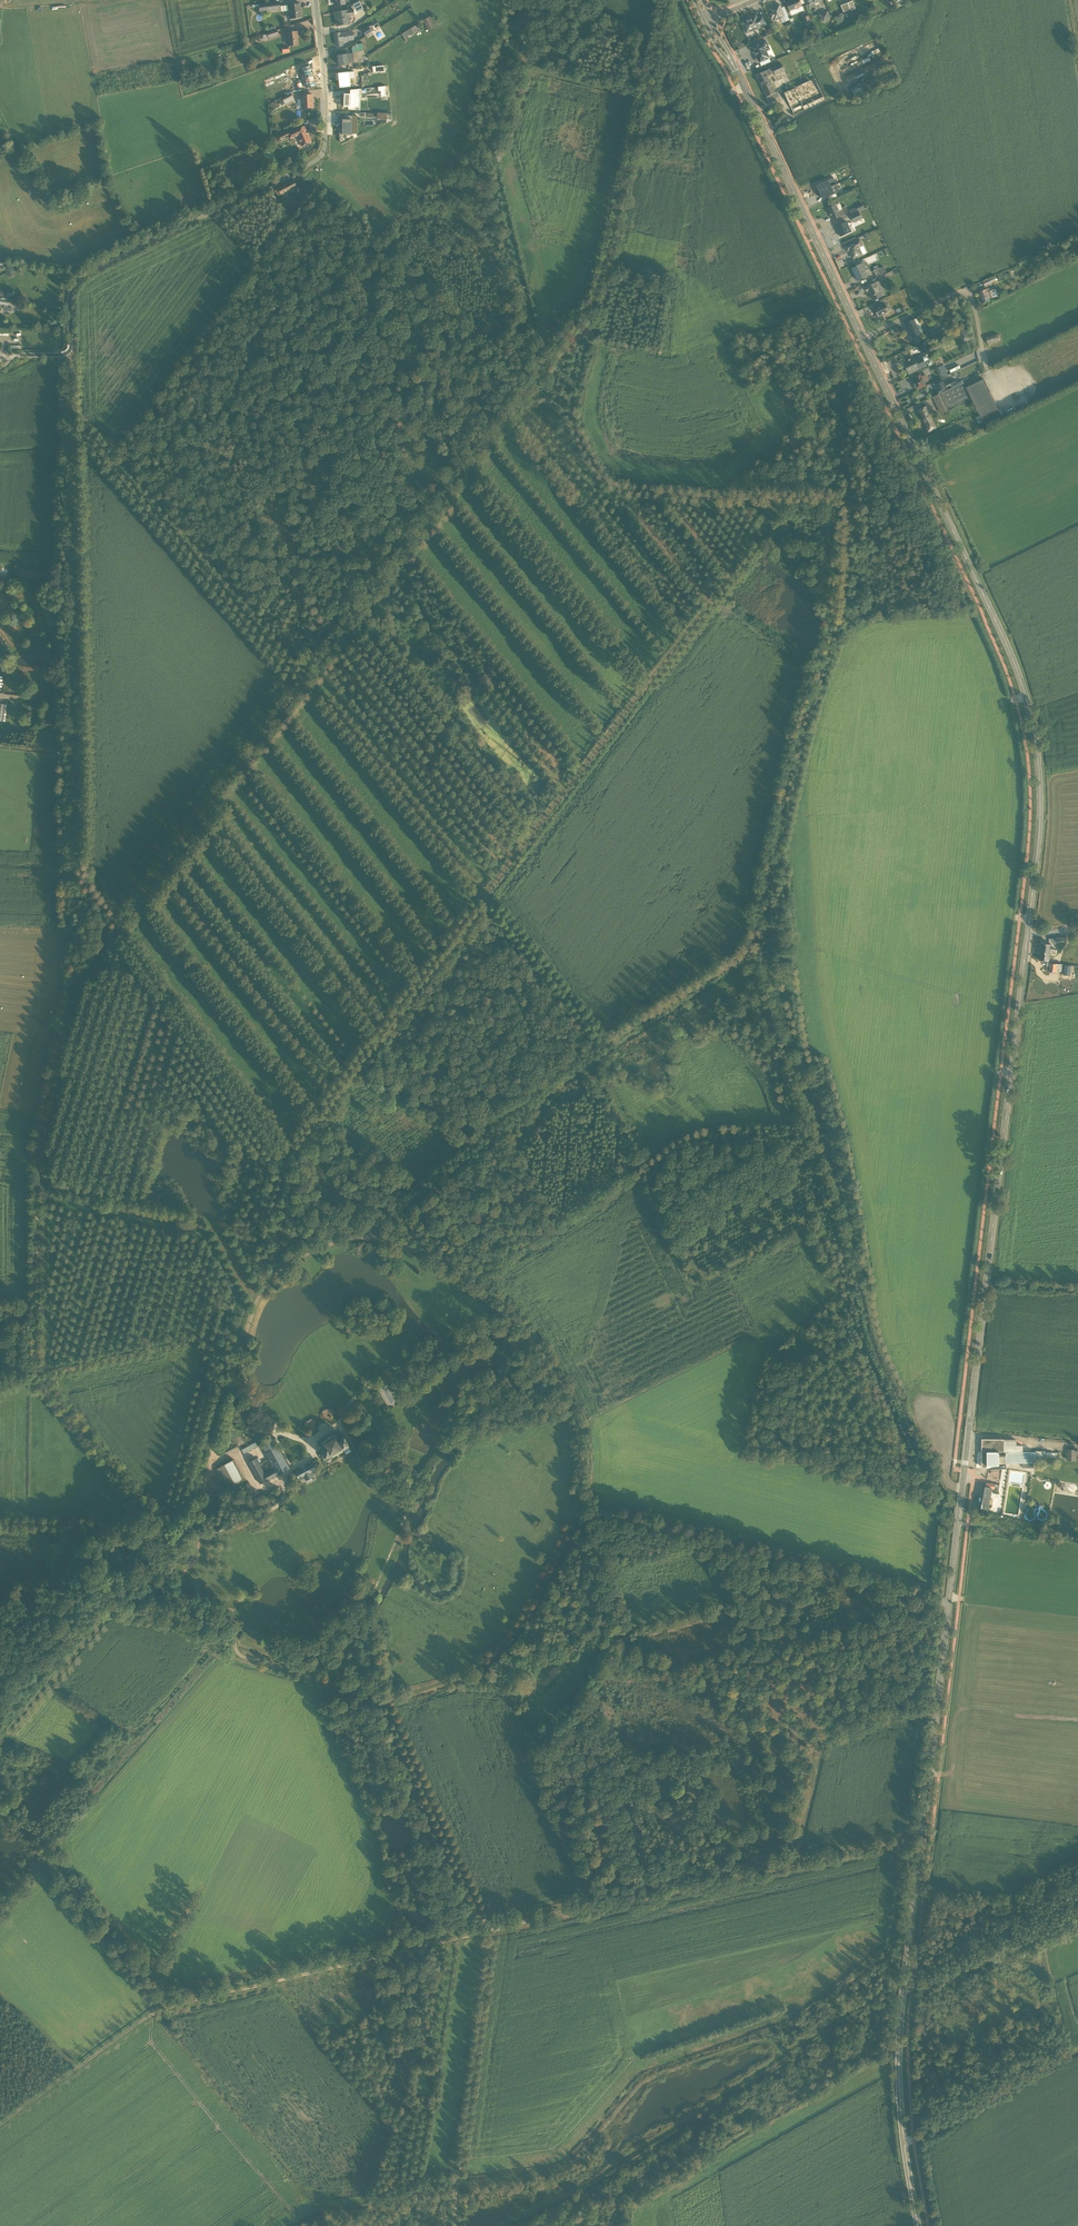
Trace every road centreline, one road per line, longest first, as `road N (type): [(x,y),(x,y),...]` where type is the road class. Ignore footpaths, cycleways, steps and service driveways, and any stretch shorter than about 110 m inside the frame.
road 1 (primary): [(918,2225),(899,2093),(901,2011),(1037,854),(1038,769),(1003,637),(736,71)]
road 2 (track): [(184,1531),(170,1585),(232,1629),(246,1658),(402,1698),(453,1686),(499,1652),(565,1535),(581,1469),(569,1389),(512,1307),(451,1261),(395,1241),(343,1240),(292,1262),(262,1293),(242,1350),(248,1391),(273,1427)]
road 3 (track): [(922,1825),(170,2008),(0,2124)]
road 4 (track): [(69,352),(77,597),(70,988)]
road 5 (track): [(100,953),(70,988),(52,1073),(37,1360),(52,1397),(159,1525)]
road 6 (track): [(496,2225),(604,2173),(880,1990),(904,1847),(896,1834)]
road 7 (residential): [(315,0),(323,151),(85,274),(71,288),(69,352),(0,357)]
road 8 (track): [(959,1599),(579,1501)]
road 9 (track): [(457,2182),(559,2170),(652,2077),(758,2042),(785,2052)]
road 10 (track): [(495,1930),(456,2225)]
road 11 (track): [(176,1529),(0,1741)]
road 12 (track): [(1077,2053),(970,2114),(904,2141)]
road 13 (track): [(180,1530),(203,1489),(242,1350)]
road 14 (track): [(0,1522),(166,1526)]
road 15 (track): [(328,2225),(349,2200),(460,2166)]

